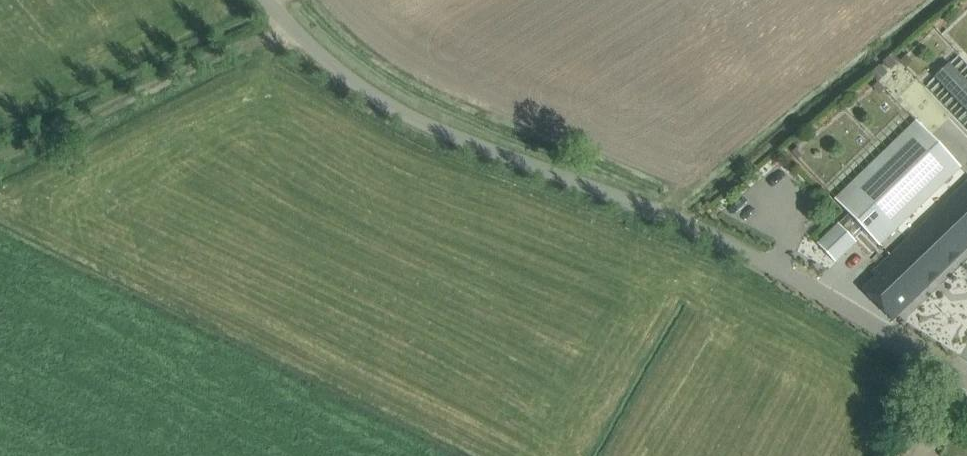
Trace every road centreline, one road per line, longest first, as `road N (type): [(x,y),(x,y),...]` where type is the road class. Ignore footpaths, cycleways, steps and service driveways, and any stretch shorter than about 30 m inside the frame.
road 1 (unclassified): [(966,382),(801,283),(691,229),(431,126),(325,63),(263,0)]
road 2 (track): [(0,164),(289,31)]

